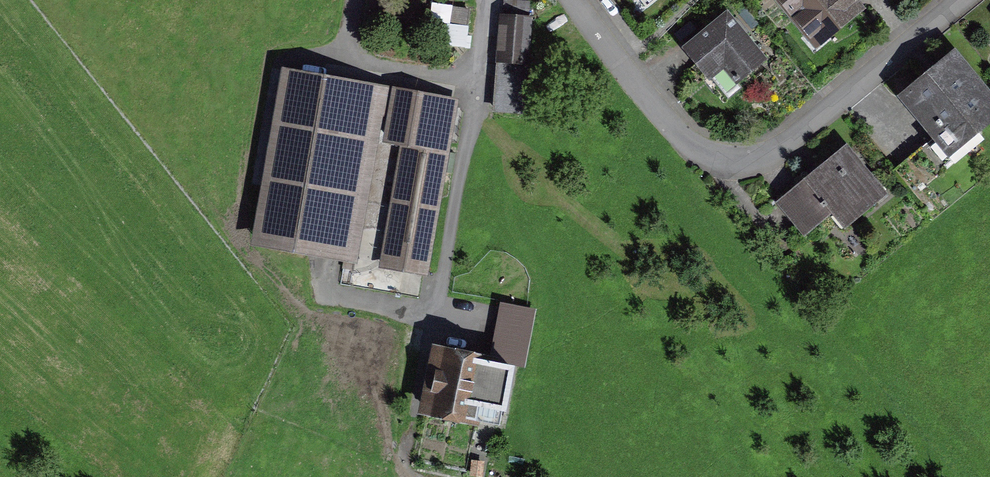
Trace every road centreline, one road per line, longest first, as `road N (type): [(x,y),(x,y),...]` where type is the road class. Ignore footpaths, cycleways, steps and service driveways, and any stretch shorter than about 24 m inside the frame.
road 1 (residential): [(962,0),(776,151),(743,162),(704,150),(617,62),(577,0)]

